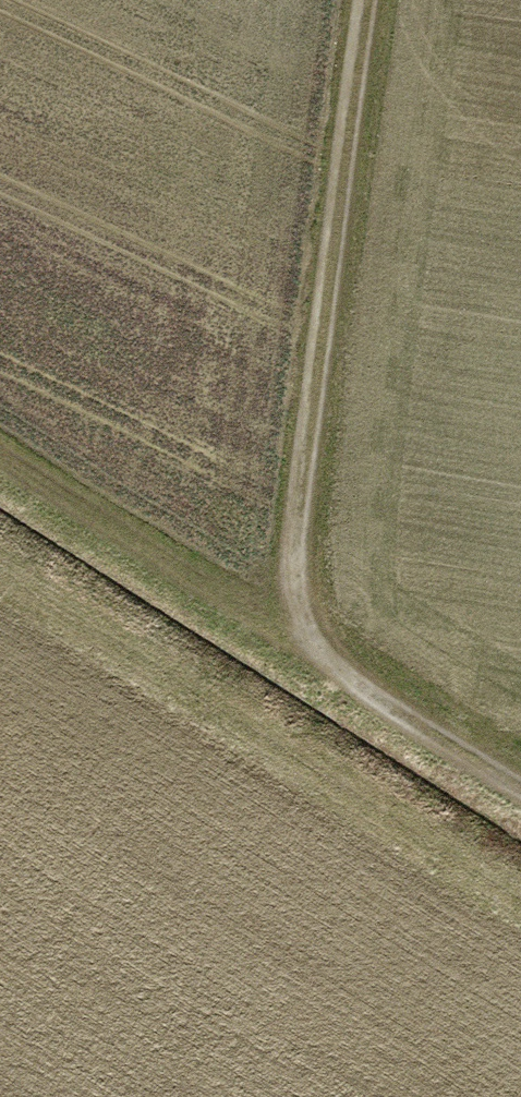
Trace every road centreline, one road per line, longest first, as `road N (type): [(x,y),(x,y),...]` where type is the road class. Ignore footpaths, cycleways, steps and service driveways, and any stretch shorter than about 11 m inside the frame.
road 1 (track): [(520,784),(388,709),(309,645),(292,555),(374,0)]
road 2 (track): [(309,645),(0,447)]

